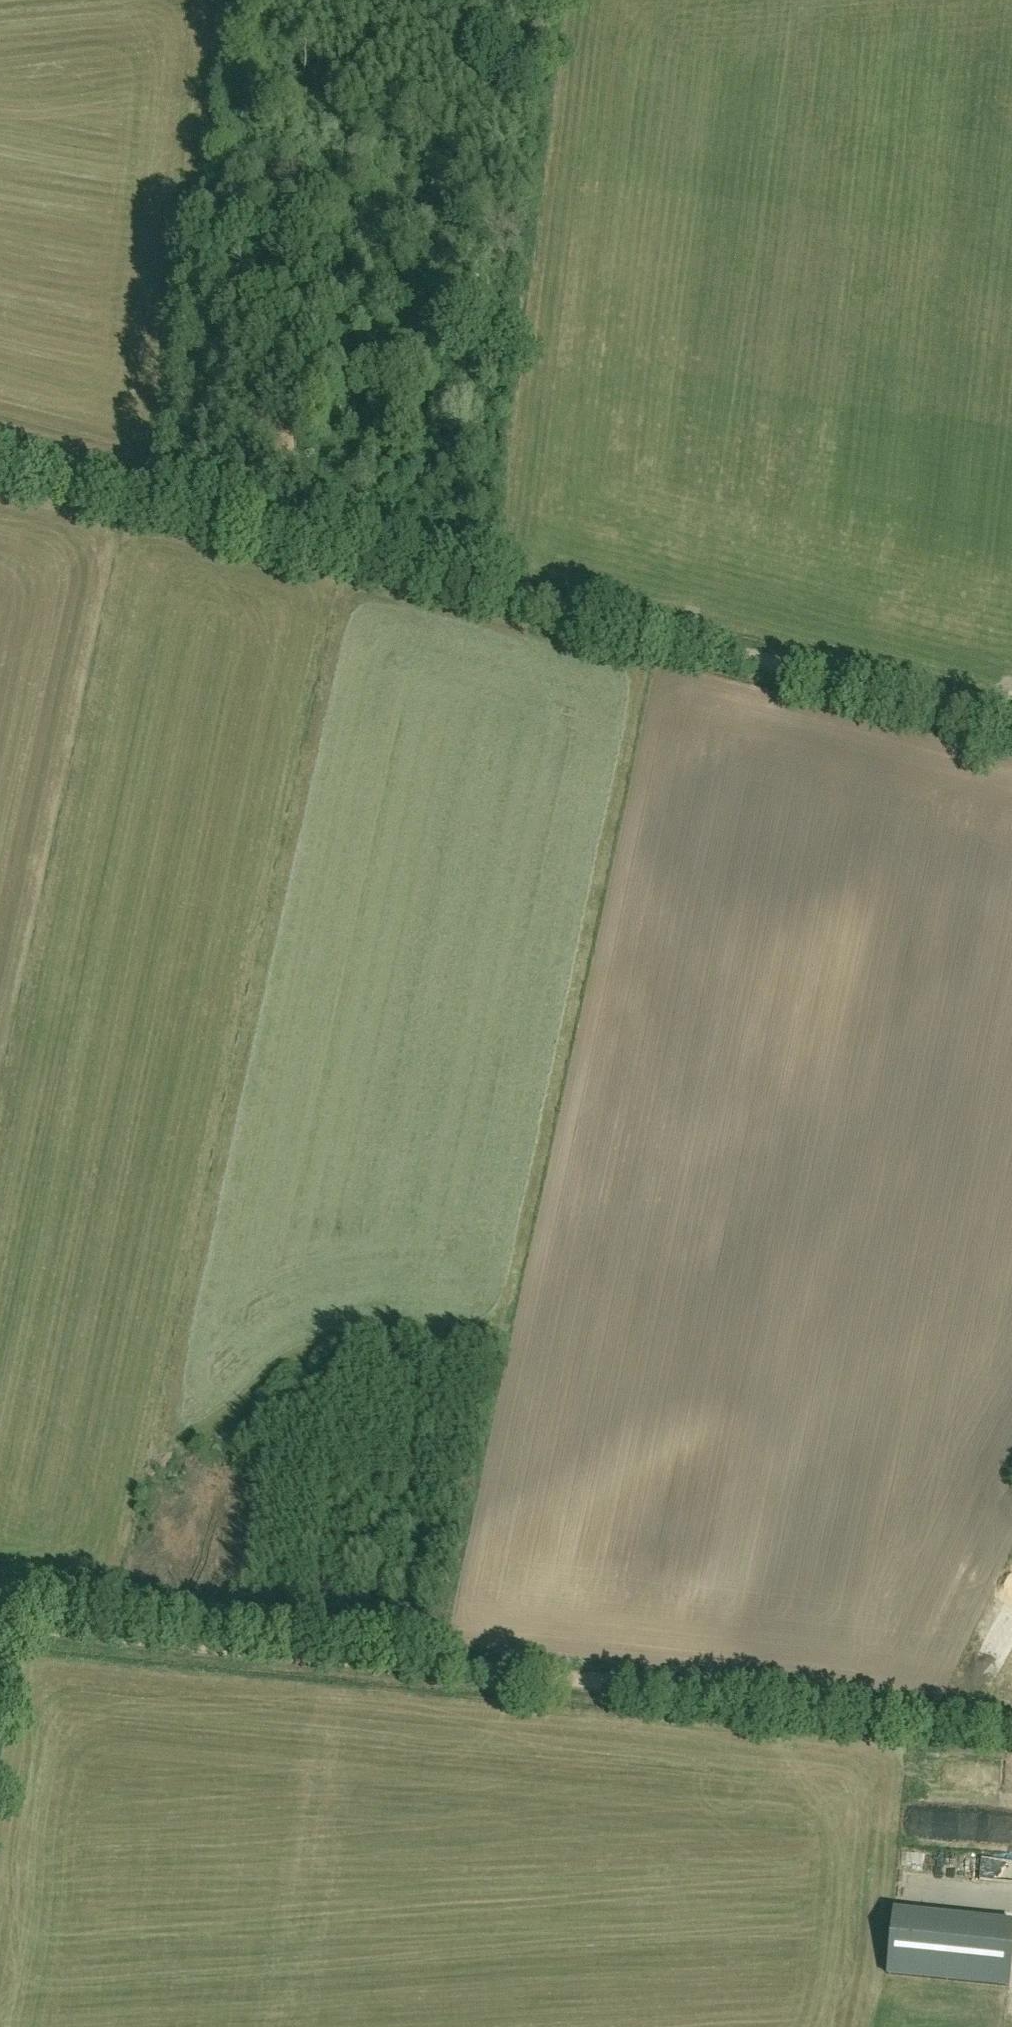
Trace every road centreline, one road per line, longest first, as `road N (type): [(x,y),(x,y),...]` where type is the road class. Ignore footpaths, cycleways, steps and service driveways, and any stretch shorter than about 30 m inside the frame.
road 1 (track): [(1011,725),(0,459)]
road 2 (track): [(1011,1728),(0,1621)]

